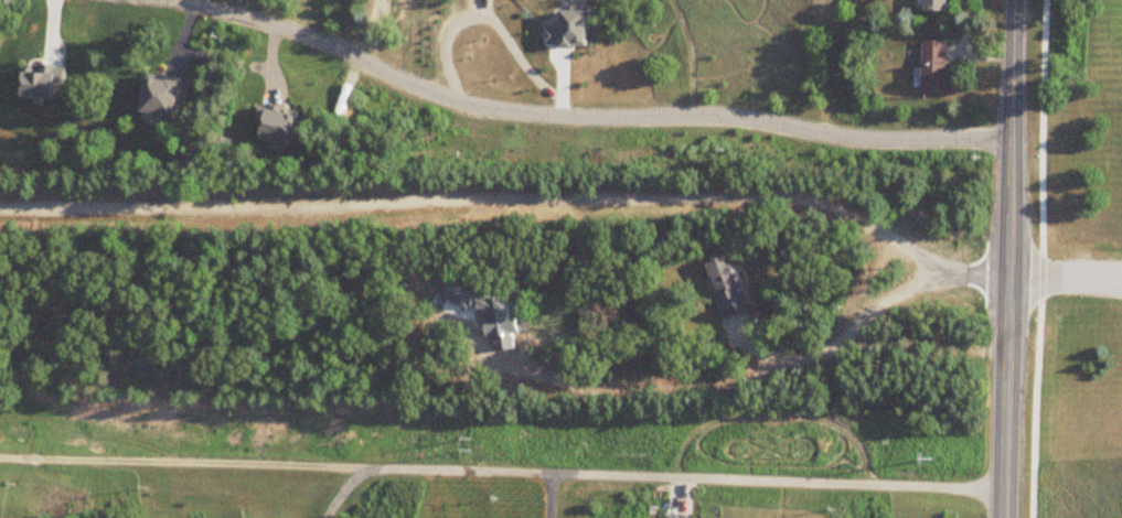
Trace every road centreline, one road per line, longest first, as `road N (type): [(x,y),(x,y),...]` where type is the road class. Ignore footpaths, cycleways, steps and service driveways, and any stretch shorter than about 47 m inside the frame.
road 1 (residential): [(1009,140),(869,142),(719,119),(480,112),(299,36),(161,0)]
road 2 (residential): [(1003,517),(1012,0)]

